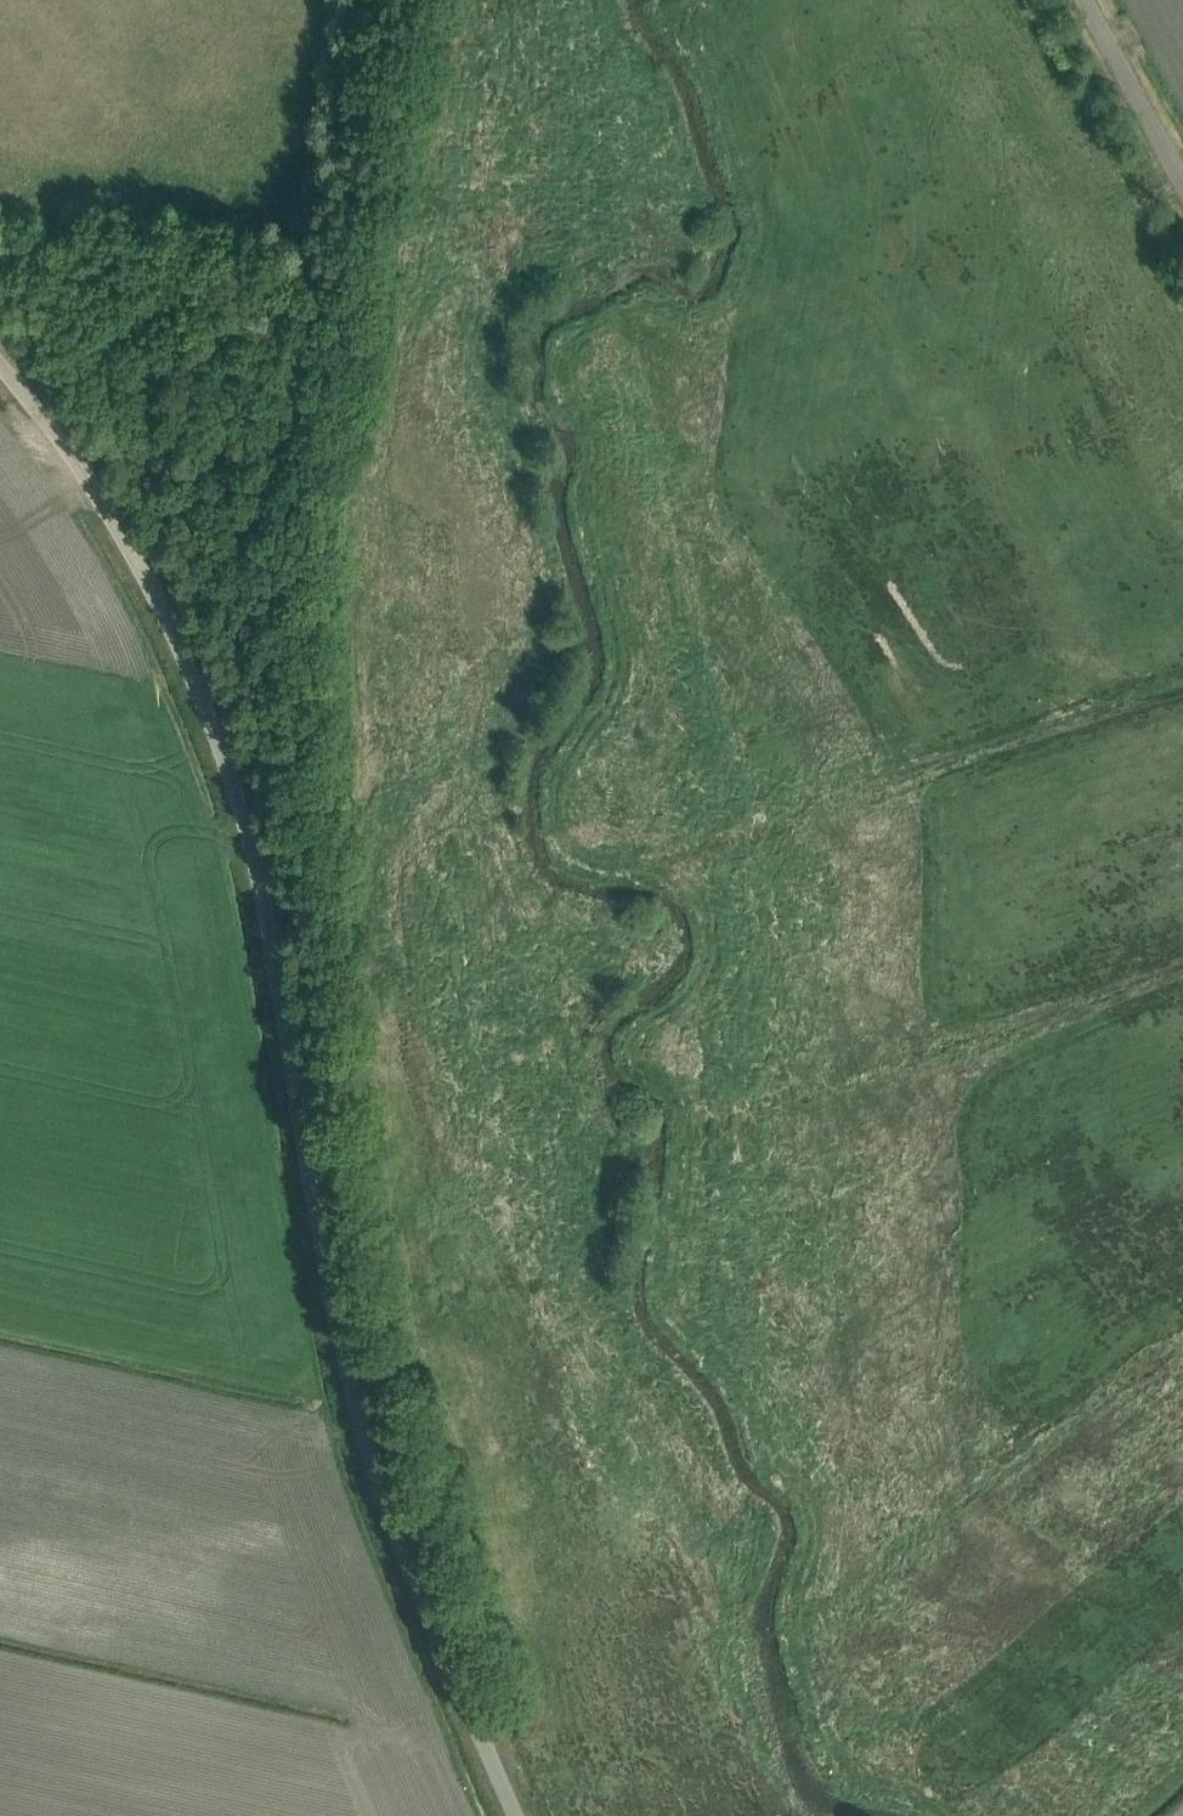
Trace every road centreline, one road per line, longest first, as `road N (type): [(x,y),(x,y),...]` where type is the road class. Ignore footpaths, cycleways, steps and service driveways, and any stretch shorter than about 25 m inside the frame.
road 1 (unclassified): [(514,1815),(366,1444),(256,860),(205,704),(98,495),(0,365)]
road 2 (unclassified): [(1182,186),(1084,0)]

